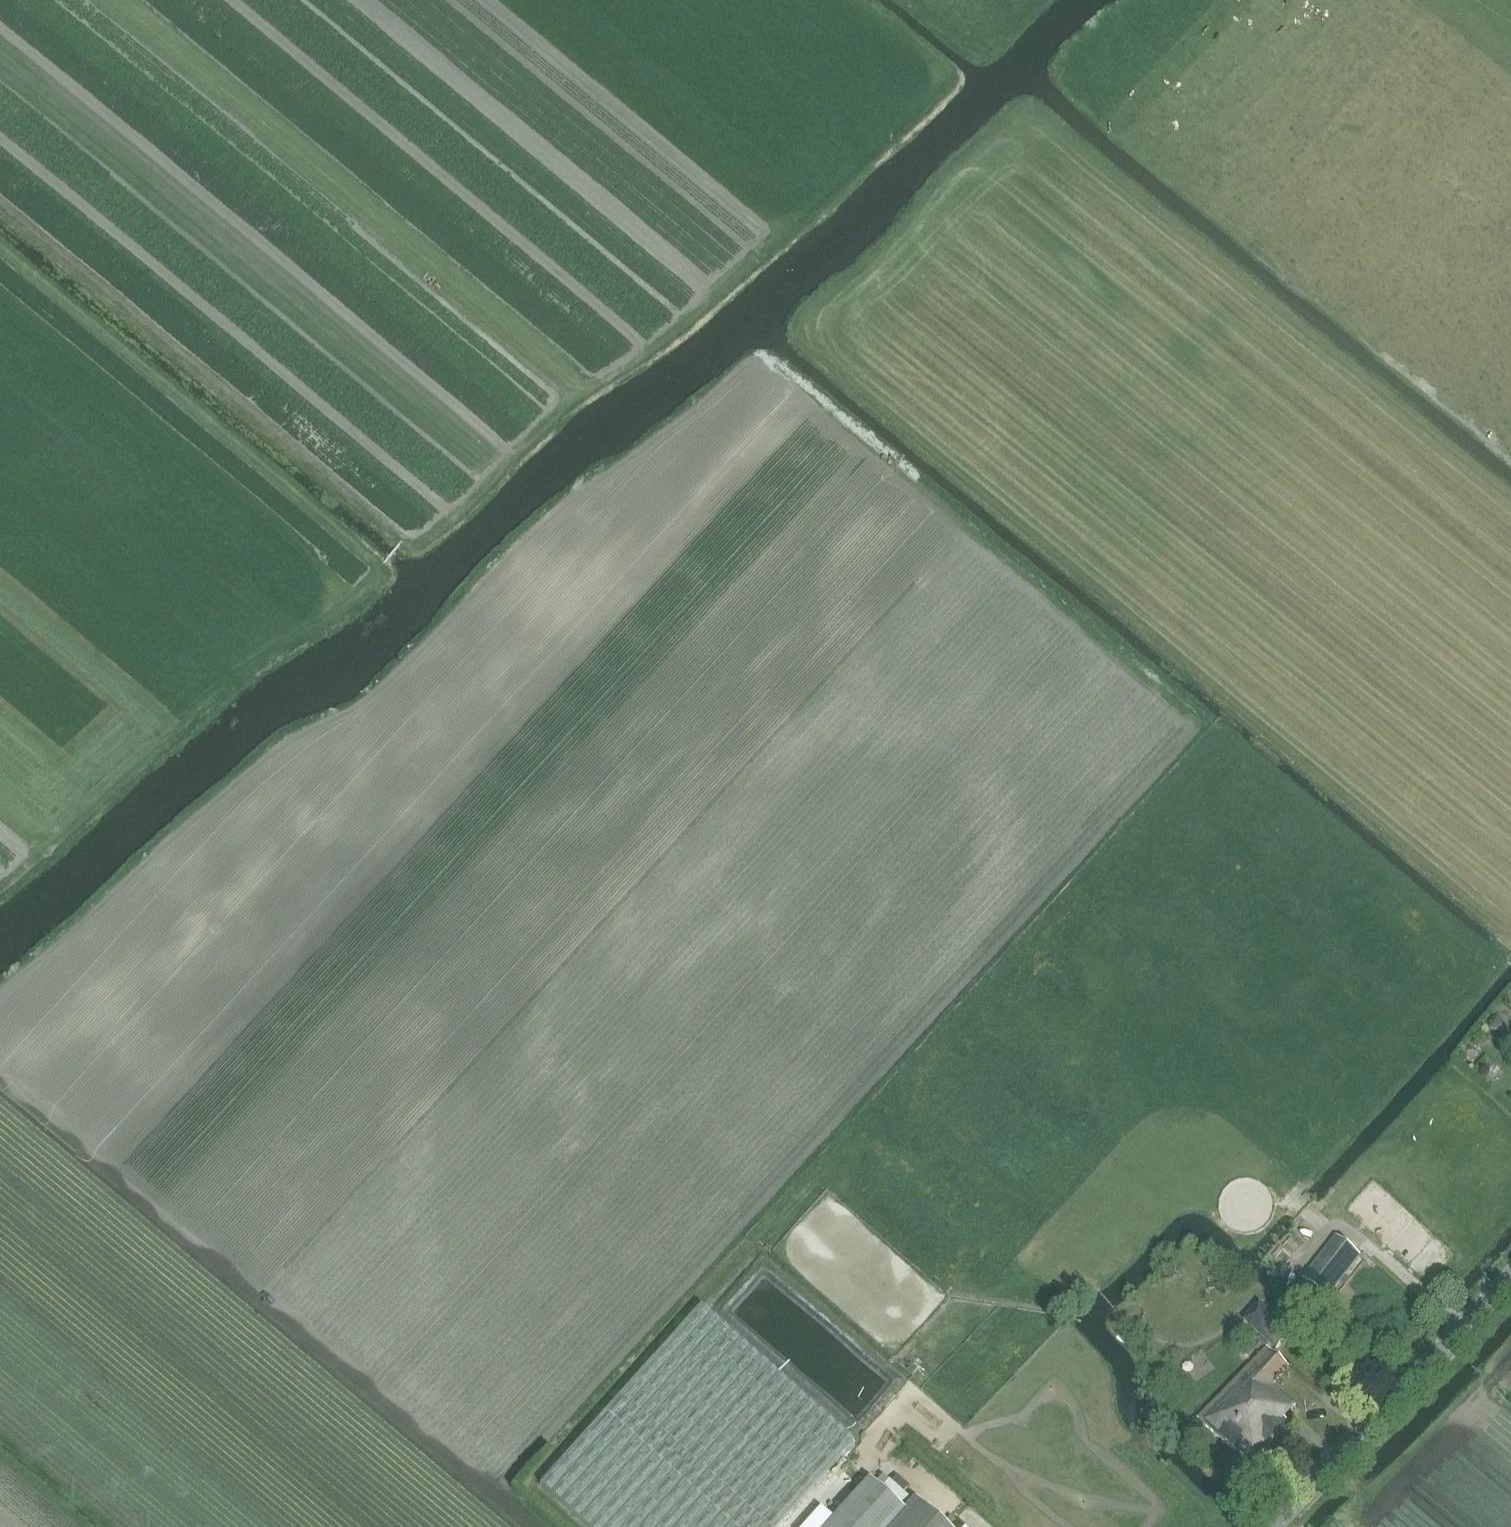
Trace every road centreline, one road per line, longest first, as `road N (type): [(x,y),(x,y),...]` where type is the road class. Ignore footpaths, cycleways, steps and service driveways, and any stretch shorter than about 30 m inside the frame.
road 1 (tertiary): [(1510,1272),(1270,1526)]

